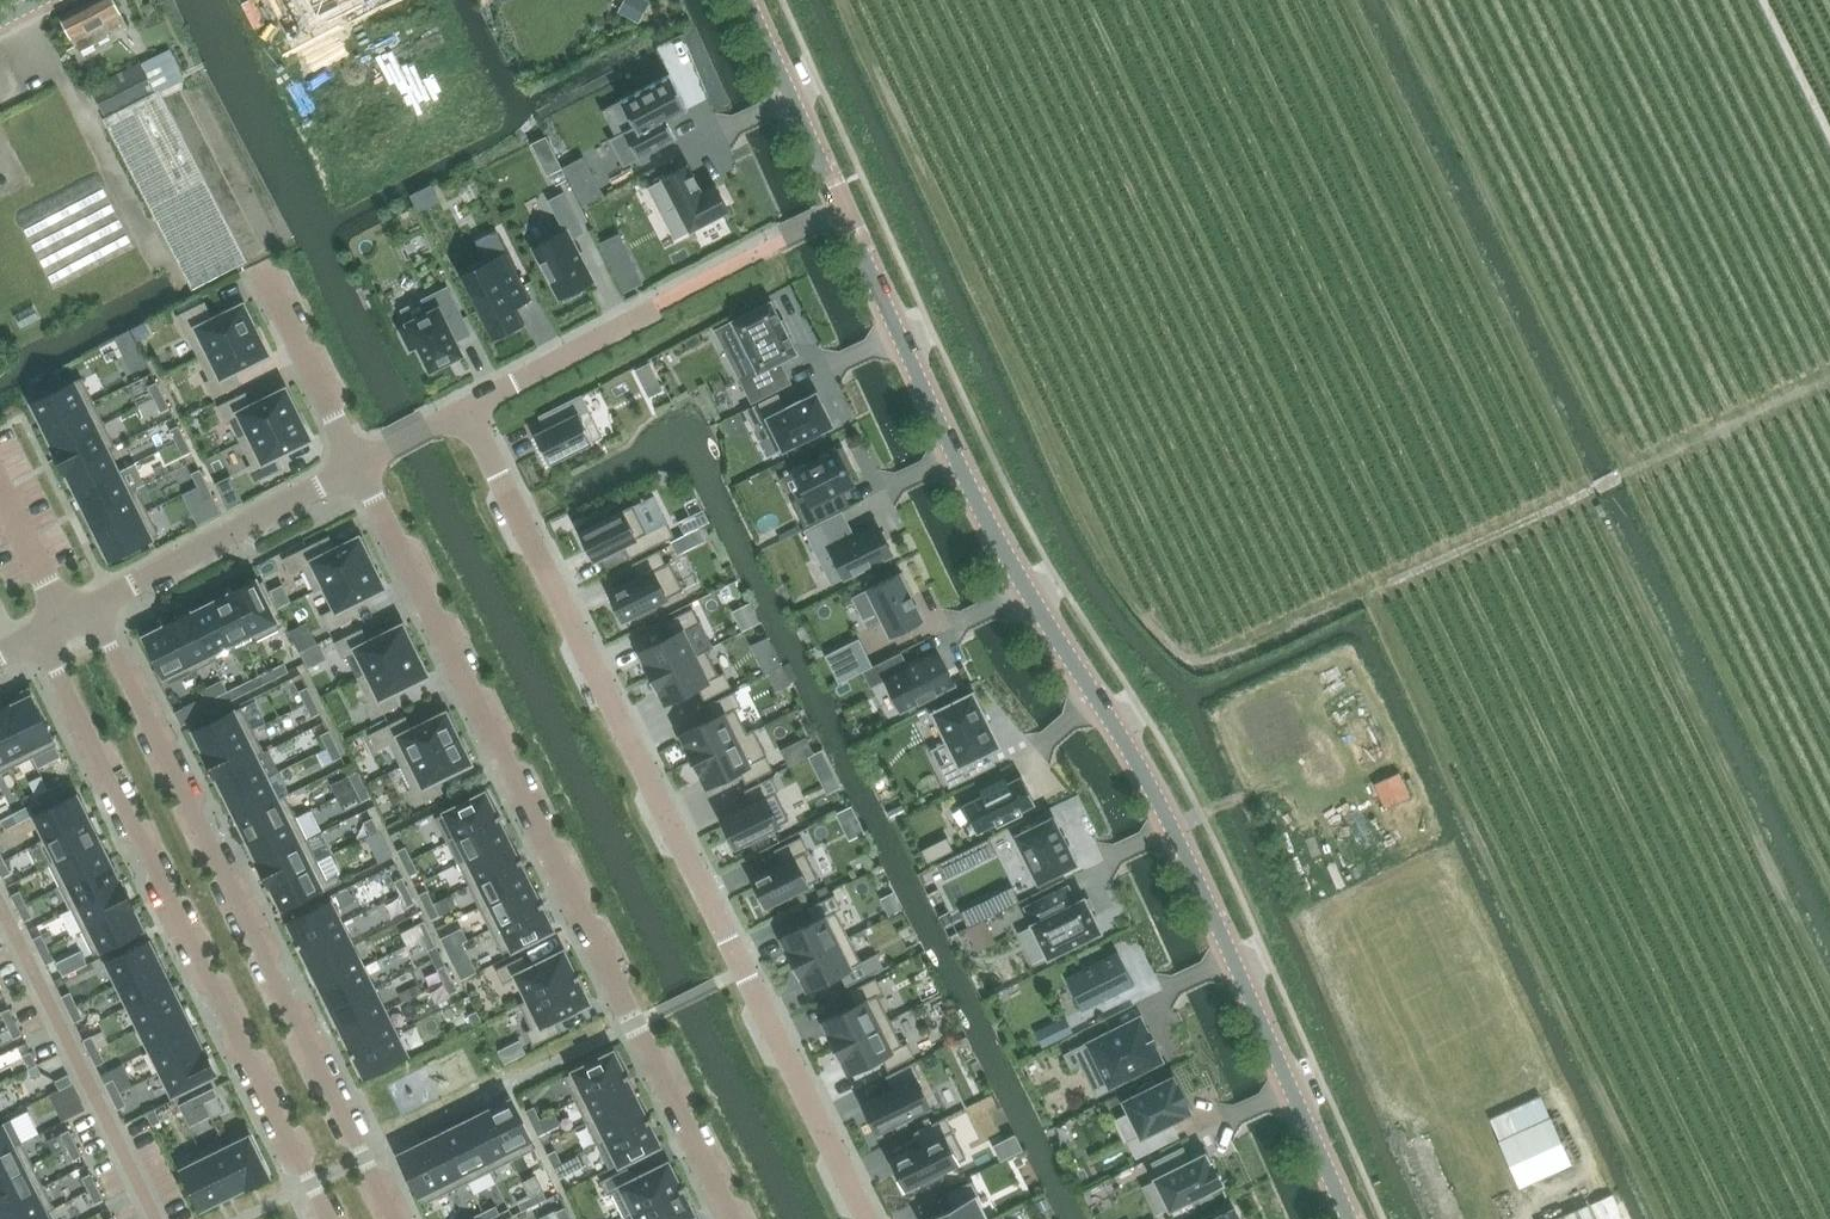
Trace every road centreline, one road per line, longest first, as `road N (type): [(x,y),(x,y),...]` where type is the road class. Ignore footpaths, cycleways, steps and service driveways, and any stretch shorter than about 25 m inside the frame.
road 1 (tertiary): [(1348,1218),(1227,940),(1133,753),(978,500),(747,0)]
road 2 (residential): [(466,410),(869,1218)]
road 3 (residential): [(736,1218),(357,469)]
road 4 (residential): [(395,1218),(95,606)]
road 5 (residential): [(37,636),(328,1218)]
road 6 (track): [(1386,583),(1829,378)]
road 7 (residential): [(95,606),(357,469)]
road 8 (residential): [(357,469),(259,270)]
road 9 (residential): [(466,410),(655,304)]
road 10 (track): [(1829,134),(1764,0)]
road 11 (residential): [(0,492),(63,623)]
road 12 (residential): [(357,469),(385,445),(466,410)]

